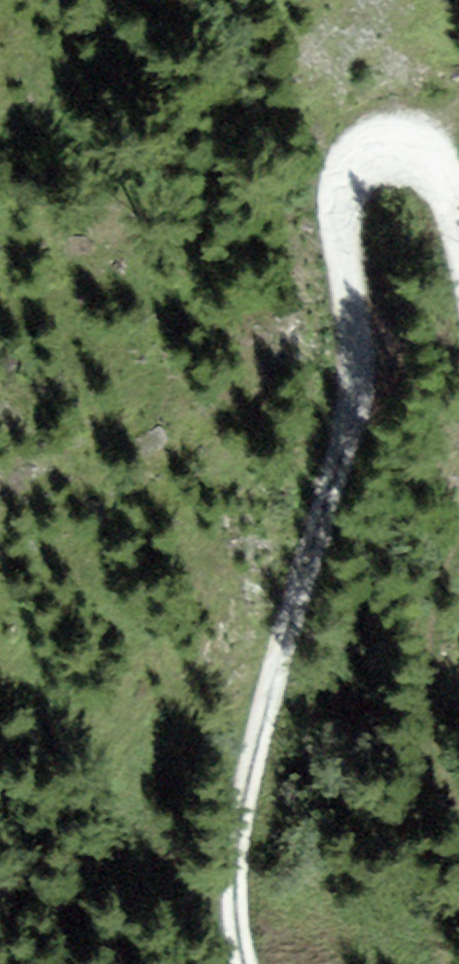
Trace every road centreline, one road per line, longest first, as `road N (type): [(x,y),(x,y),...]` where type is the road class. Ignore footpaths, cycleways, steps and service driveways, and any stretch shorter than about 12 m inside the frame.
road 1 (track): [(420,158),(399,148),(369,151),(343,196),(356,366),(351,417),(261,728),(238,847)]

